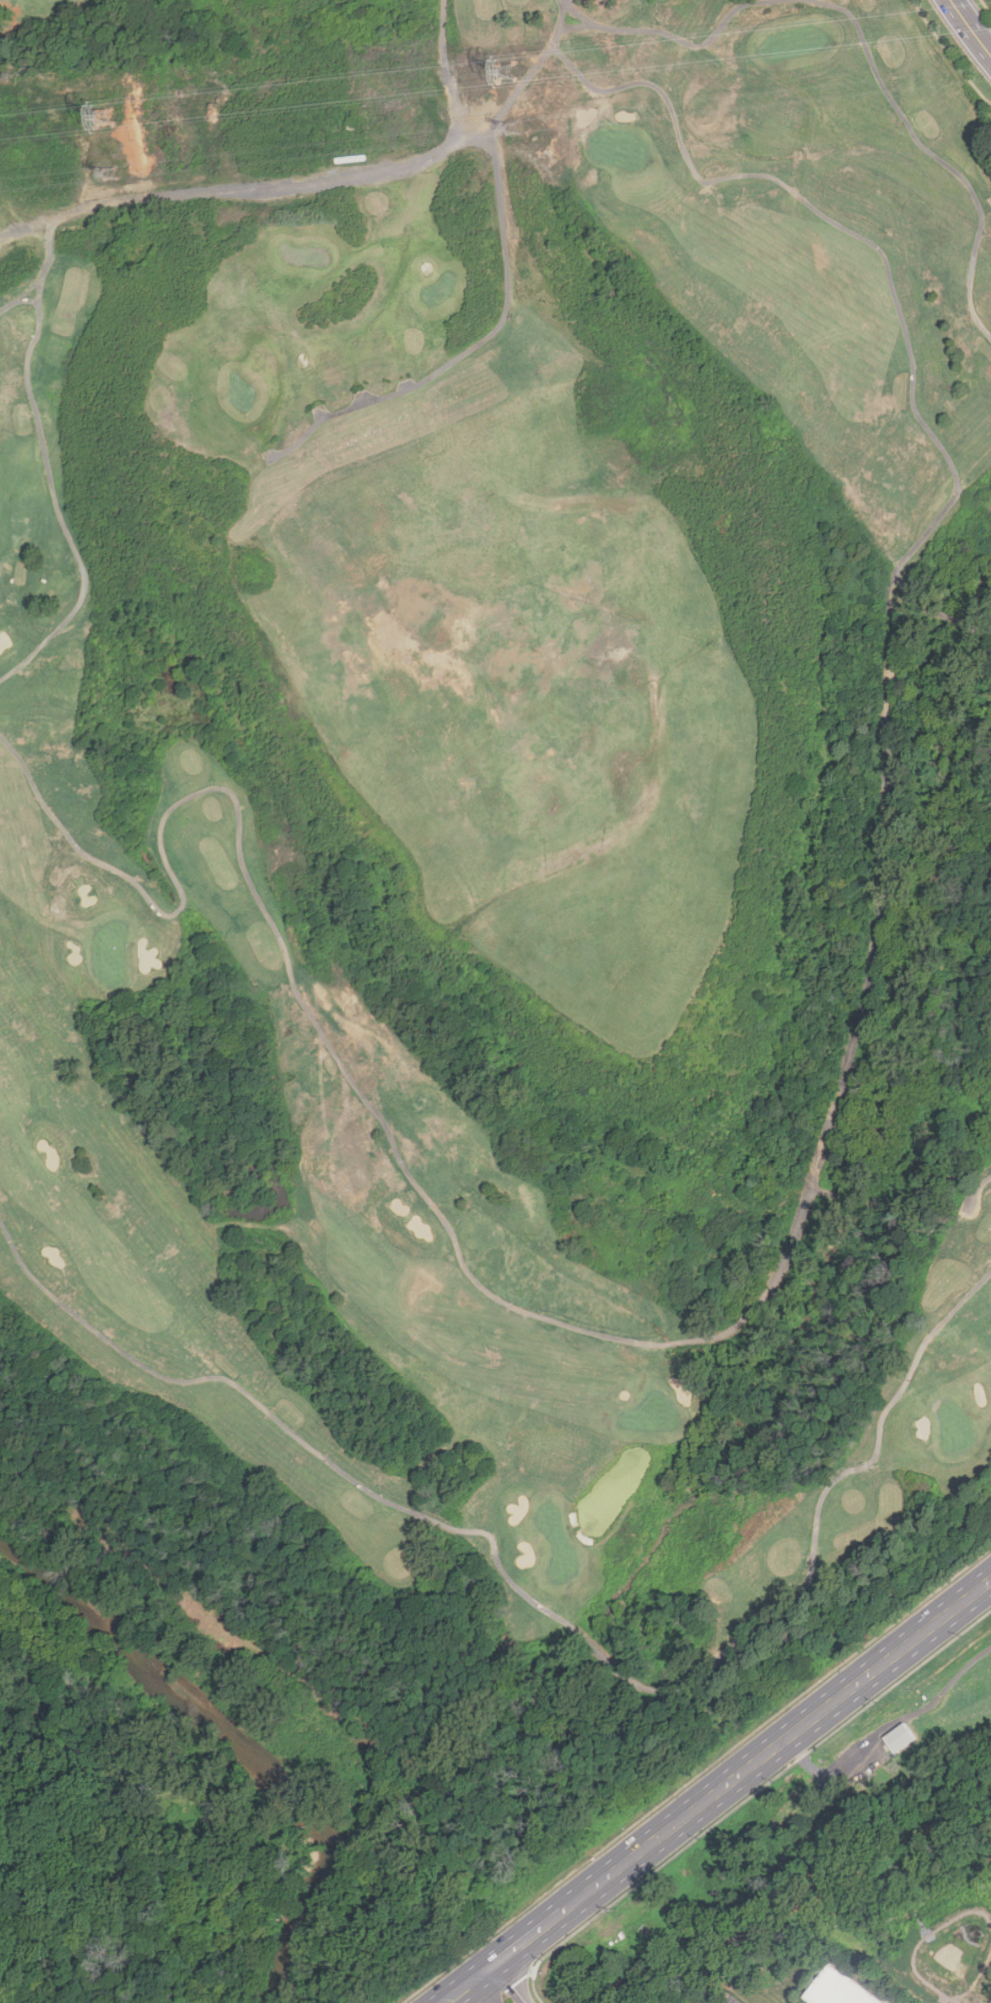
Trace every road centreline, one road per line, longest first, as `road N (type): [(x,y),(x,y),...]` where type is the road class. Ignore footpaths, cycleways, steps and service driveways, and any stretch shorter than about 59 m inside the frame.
road 1 (primary): [(443,2002),(990,1580)]

